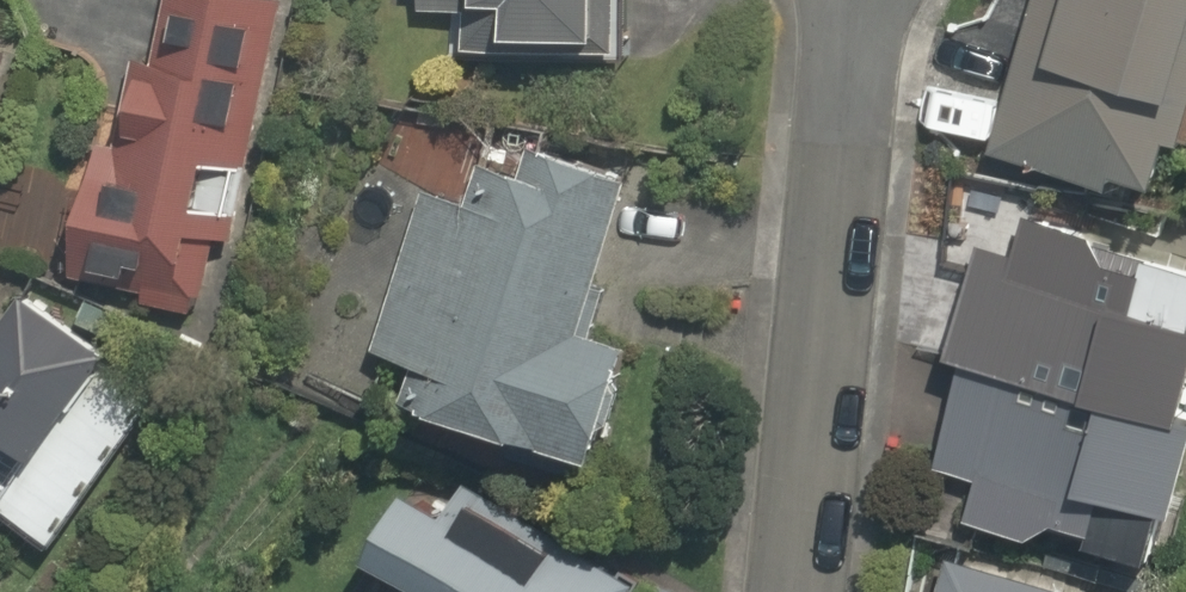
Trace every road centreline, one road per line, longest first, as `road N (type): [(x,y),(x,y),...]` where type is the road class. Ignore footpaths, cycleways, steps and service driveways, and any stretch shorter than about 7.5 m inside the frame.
road 1 (residential): [(857,0),(793,591)]

